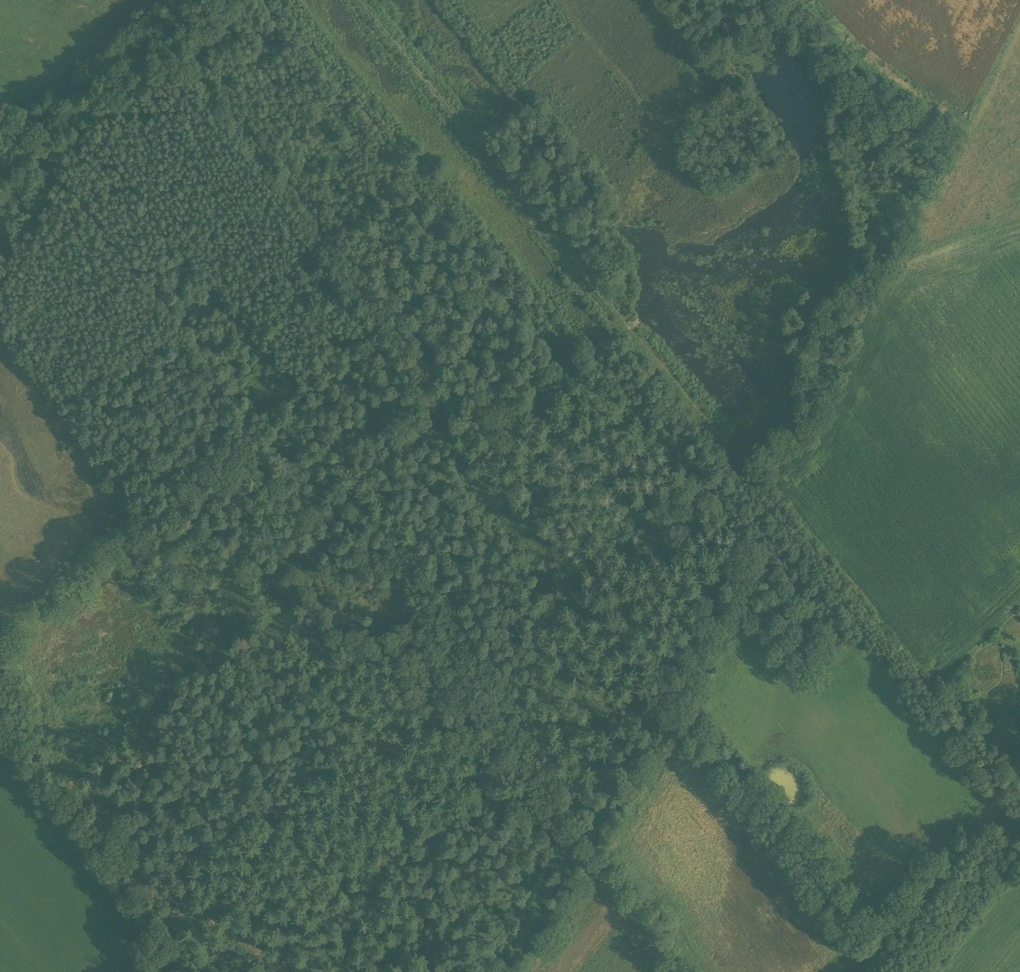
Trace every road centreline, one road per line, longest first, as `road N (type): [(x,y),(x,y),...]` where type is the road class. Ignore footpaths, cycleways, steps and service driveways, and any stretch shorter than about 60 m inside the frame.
road 1 (track): [(873,943),(993,799)]

